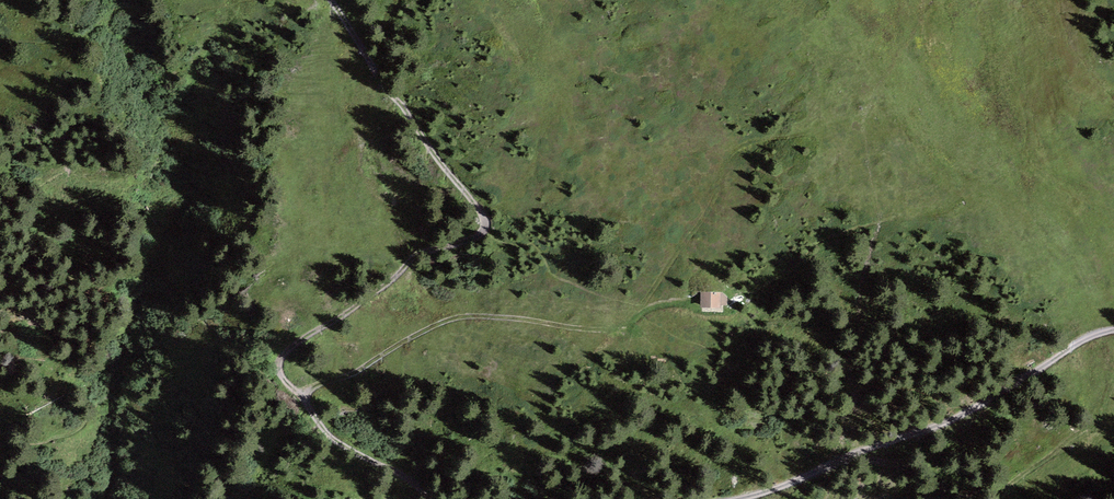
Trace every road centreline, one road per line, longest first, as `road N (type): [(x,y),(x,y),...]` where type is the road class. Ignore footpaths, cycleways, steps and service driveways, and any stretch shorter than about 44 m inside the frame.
road 1 (track): [(431,498),(329,435),(277,368),(282,352),(417,254),(485,227),(329,0)]
road 2 (track): [(1113,328),(1074,341),(952,416),(736,498)]
road 3 (track): [(301,398),(452,319),(486,315),(611,329),(654,304),(687,302)]
road 4 (track): [(817,135),(740,145),(727,156),(712,199),(635,320)]

